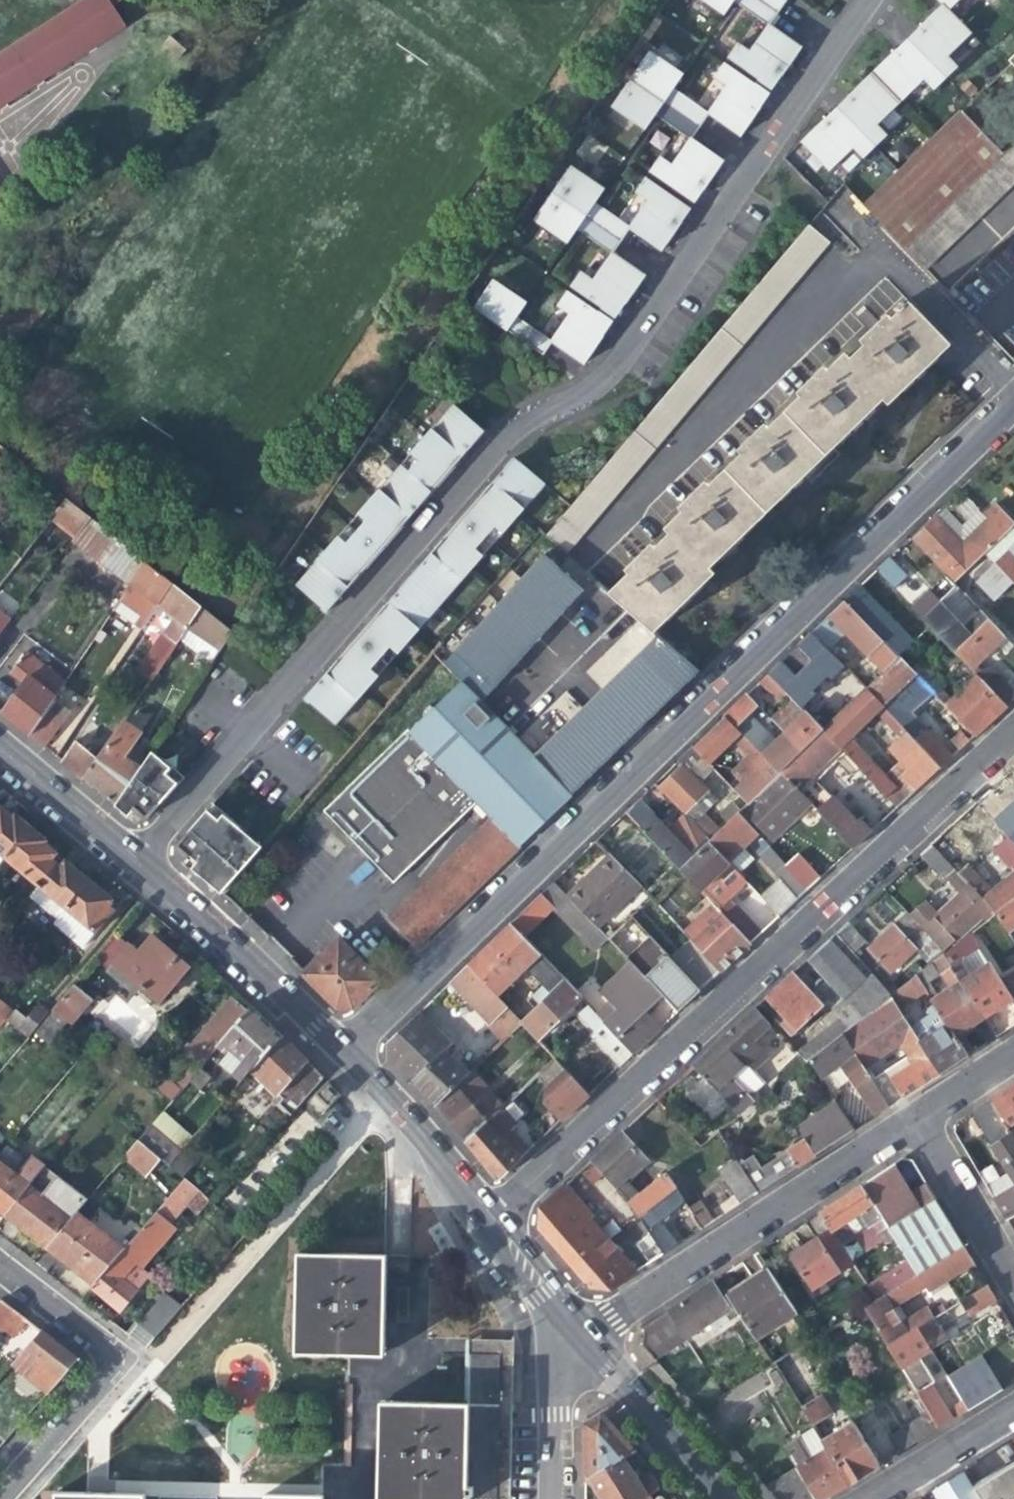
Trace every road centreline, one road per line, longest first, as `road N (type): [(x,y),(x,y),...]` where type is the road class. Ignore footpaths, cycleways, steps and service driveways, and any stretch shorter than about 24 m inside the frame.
road 1 (residential): [(137,860),(496,457),(522,431),(579,402),(610,374),(864,0)]
road 2 (residential): [(344,1051),(1013,403)]
road 3 (residential): [(493,1217),(1013,723)]
road 4 (residential): [(909,1116),(582,1338)]
road 5 (residential): [(0,1266),(112,1352),(101,1389),(2,1498)]
road 6 (residential): [(137,860),(215,922),(344,1051)]
road 7 (residential): [(344,1051),(417,1123),(493,1217)]
road 8 (residential): [(582,1338),(725,1498)]
road 9 (residential): [(1013,1282),(909,1116)]
road 10 (residential): [(0,748),(137,860)]
road 11 (residential): [(582,1338),(551,1398),(550,1498)]
road 12 (residential): [(874,1498),(1013,1409)]
road 13 (residential): [(493,1217),(582,1338)]
road 14 (residential): [(1013,1050),(909,1116)]

